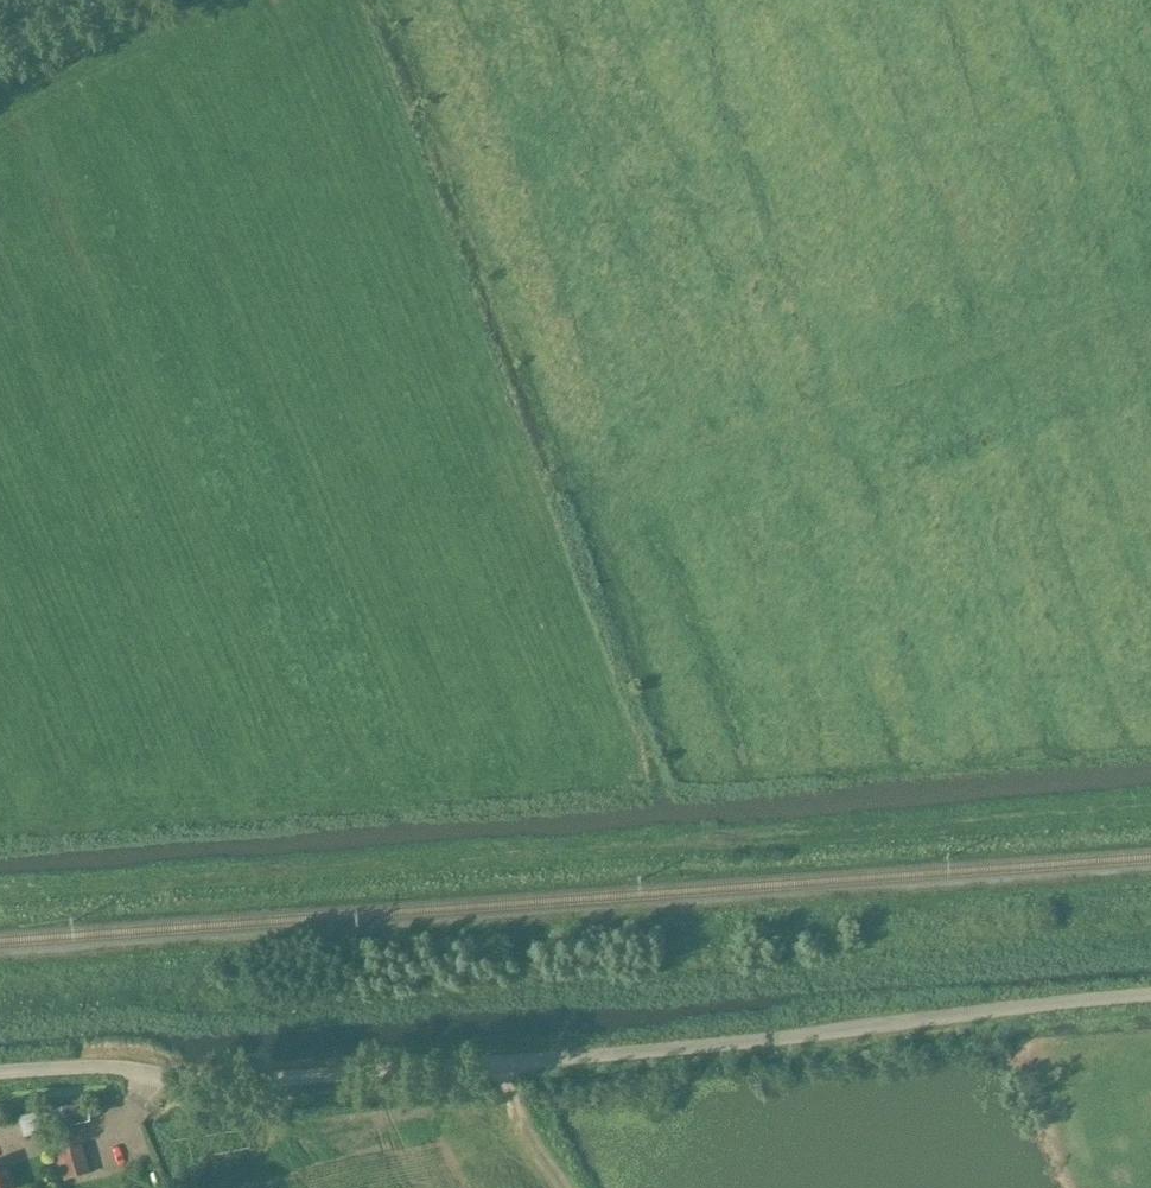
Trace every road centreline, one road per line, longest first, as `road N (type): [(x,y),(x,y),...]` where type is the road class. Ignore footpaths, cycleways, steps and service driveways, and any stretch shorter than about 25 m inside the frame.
road 1 (unclassified): [(0,1071),(95,1066),(256,1080),(1150,998)]

